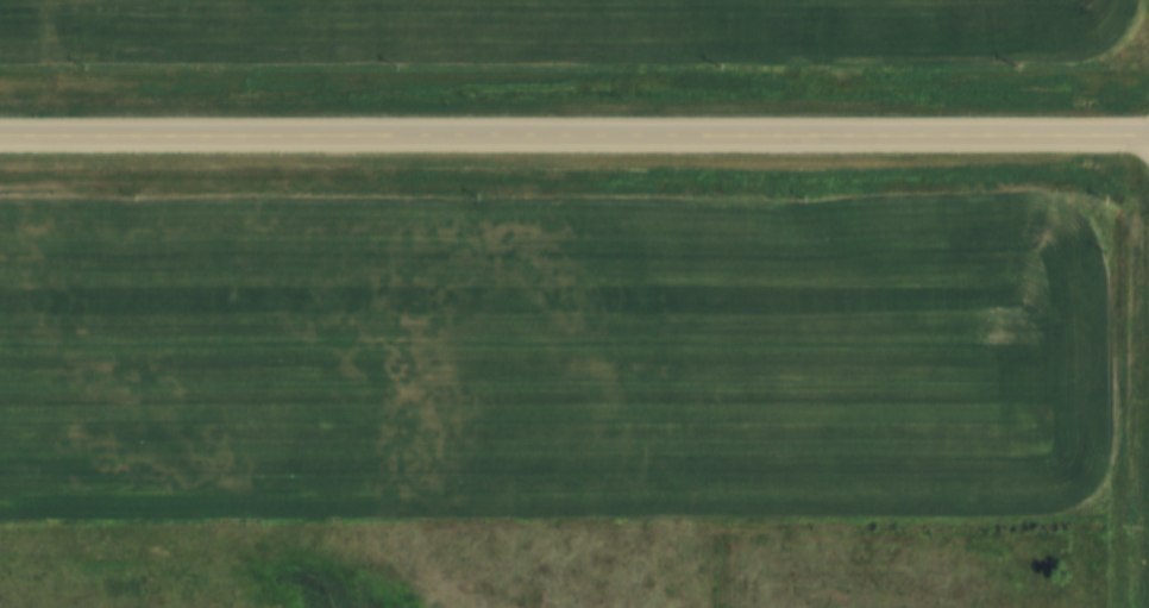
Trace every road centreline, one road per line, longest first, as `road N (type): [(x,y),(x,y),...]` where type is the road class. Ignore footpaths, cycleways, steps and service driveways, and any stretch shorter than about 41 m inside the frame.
road 1 (residential): [(0,133),(1148,136)]

